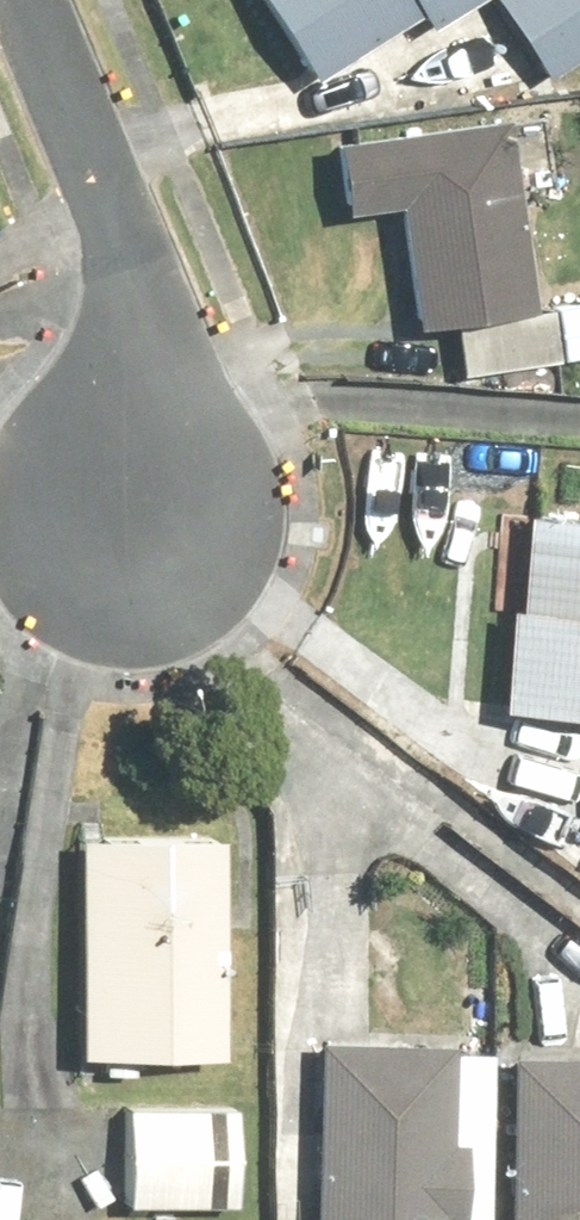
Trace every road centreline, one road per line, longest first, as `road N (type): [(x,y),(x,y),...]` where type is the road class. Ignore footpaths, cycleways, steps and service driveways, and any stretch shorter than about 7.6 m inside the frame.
road 1 (residential): [(25,0),(141,290),(160,373)]
road 2 (residential): [(0,402),(160,373)]
road 3 (residential): [(160,373),(156,439),(134,510)]

